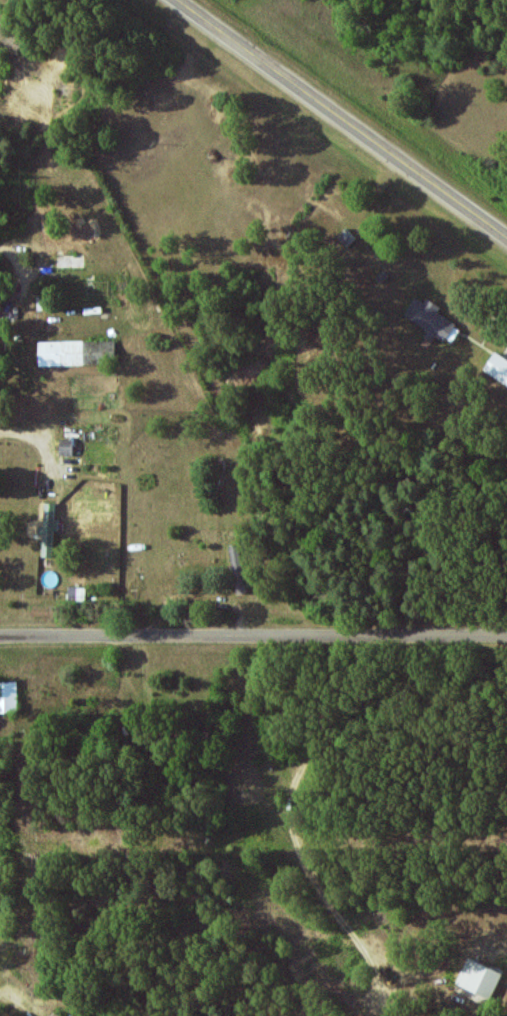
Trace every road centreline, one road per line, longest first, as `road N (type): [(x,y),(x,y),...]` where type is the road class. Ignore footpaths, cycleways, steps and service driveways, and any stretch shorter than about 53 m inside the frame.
road 1 (residential): [(0,635),(506,635)]
road 2 (tertiary): [(506,233),(180,0)]

